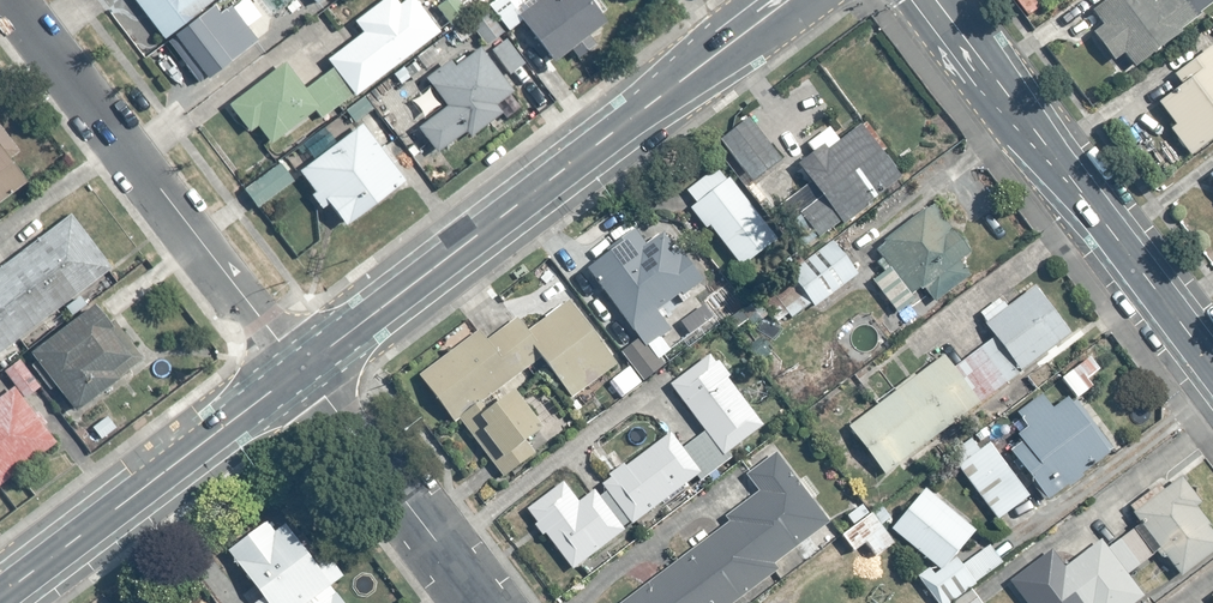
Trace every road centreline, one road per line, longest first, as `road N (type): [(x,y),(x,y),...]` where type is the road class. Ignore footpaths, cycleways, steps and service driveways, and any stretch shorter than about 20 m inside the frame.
road 1 (tertiary): [(790,0),(301,371)]
road 2 (residential): [(301,371),(15,0)]
road 3 (secondary): [(1212,368),(935,0)]
road 4 (tertiary): [(301,371),(0,599)]
road 5 (residential): [(301,371),(479,602)]

